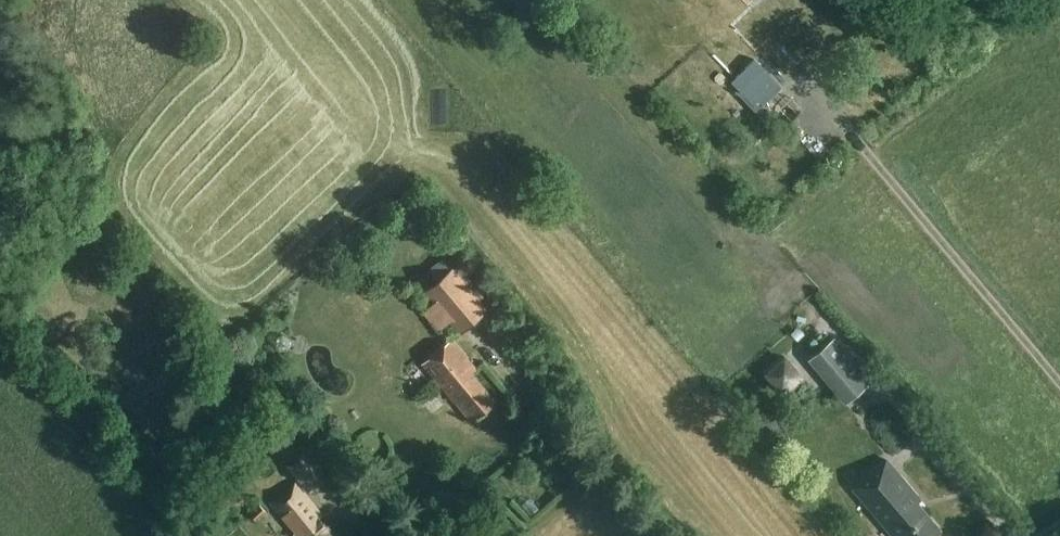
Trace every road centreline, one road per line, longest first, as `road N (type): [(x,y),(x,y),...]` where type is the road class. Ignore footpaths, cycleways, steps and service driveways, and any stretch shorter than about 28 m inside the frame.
road 1 (track): [(1059,393),(816,100)]

